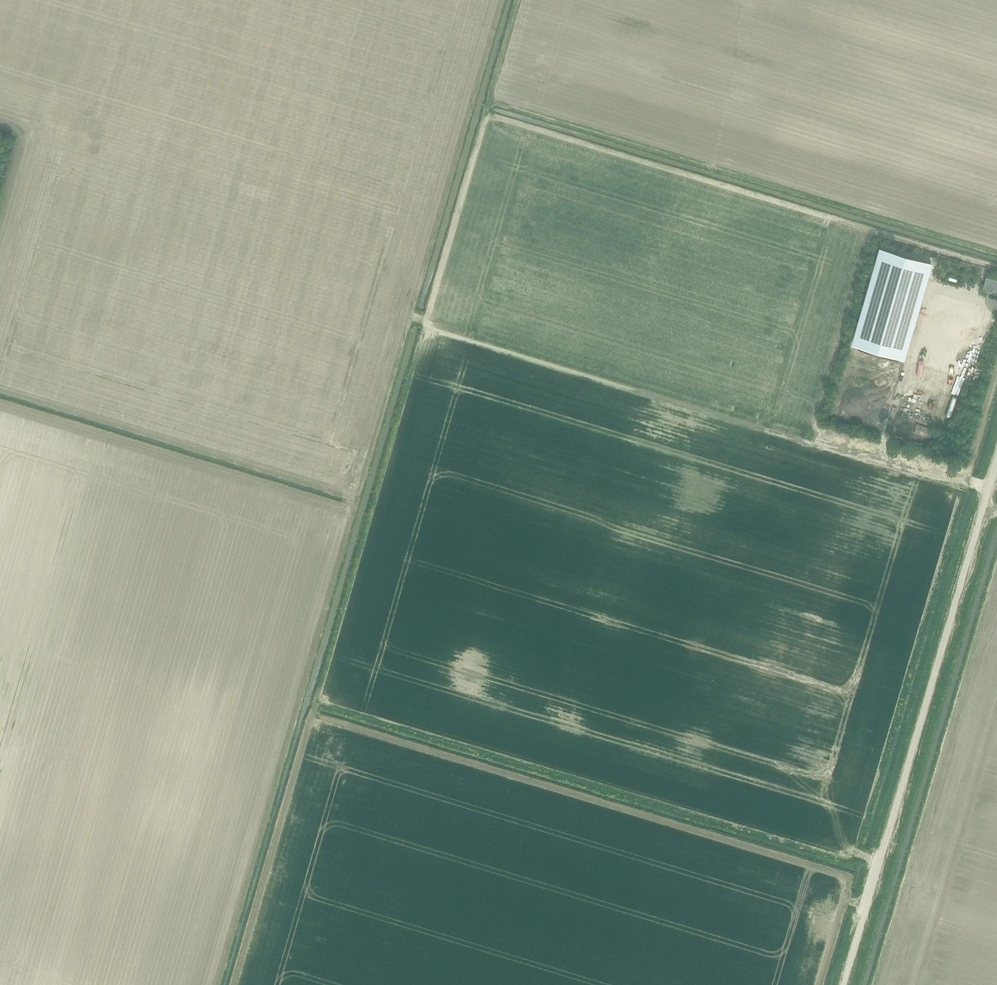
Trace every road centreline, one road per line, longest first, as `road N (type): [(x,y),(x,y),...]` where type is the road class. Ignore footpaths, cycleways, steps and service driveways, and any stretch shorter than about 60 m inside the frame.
road 1 (unclassified): [(843,984),(991,478)]

